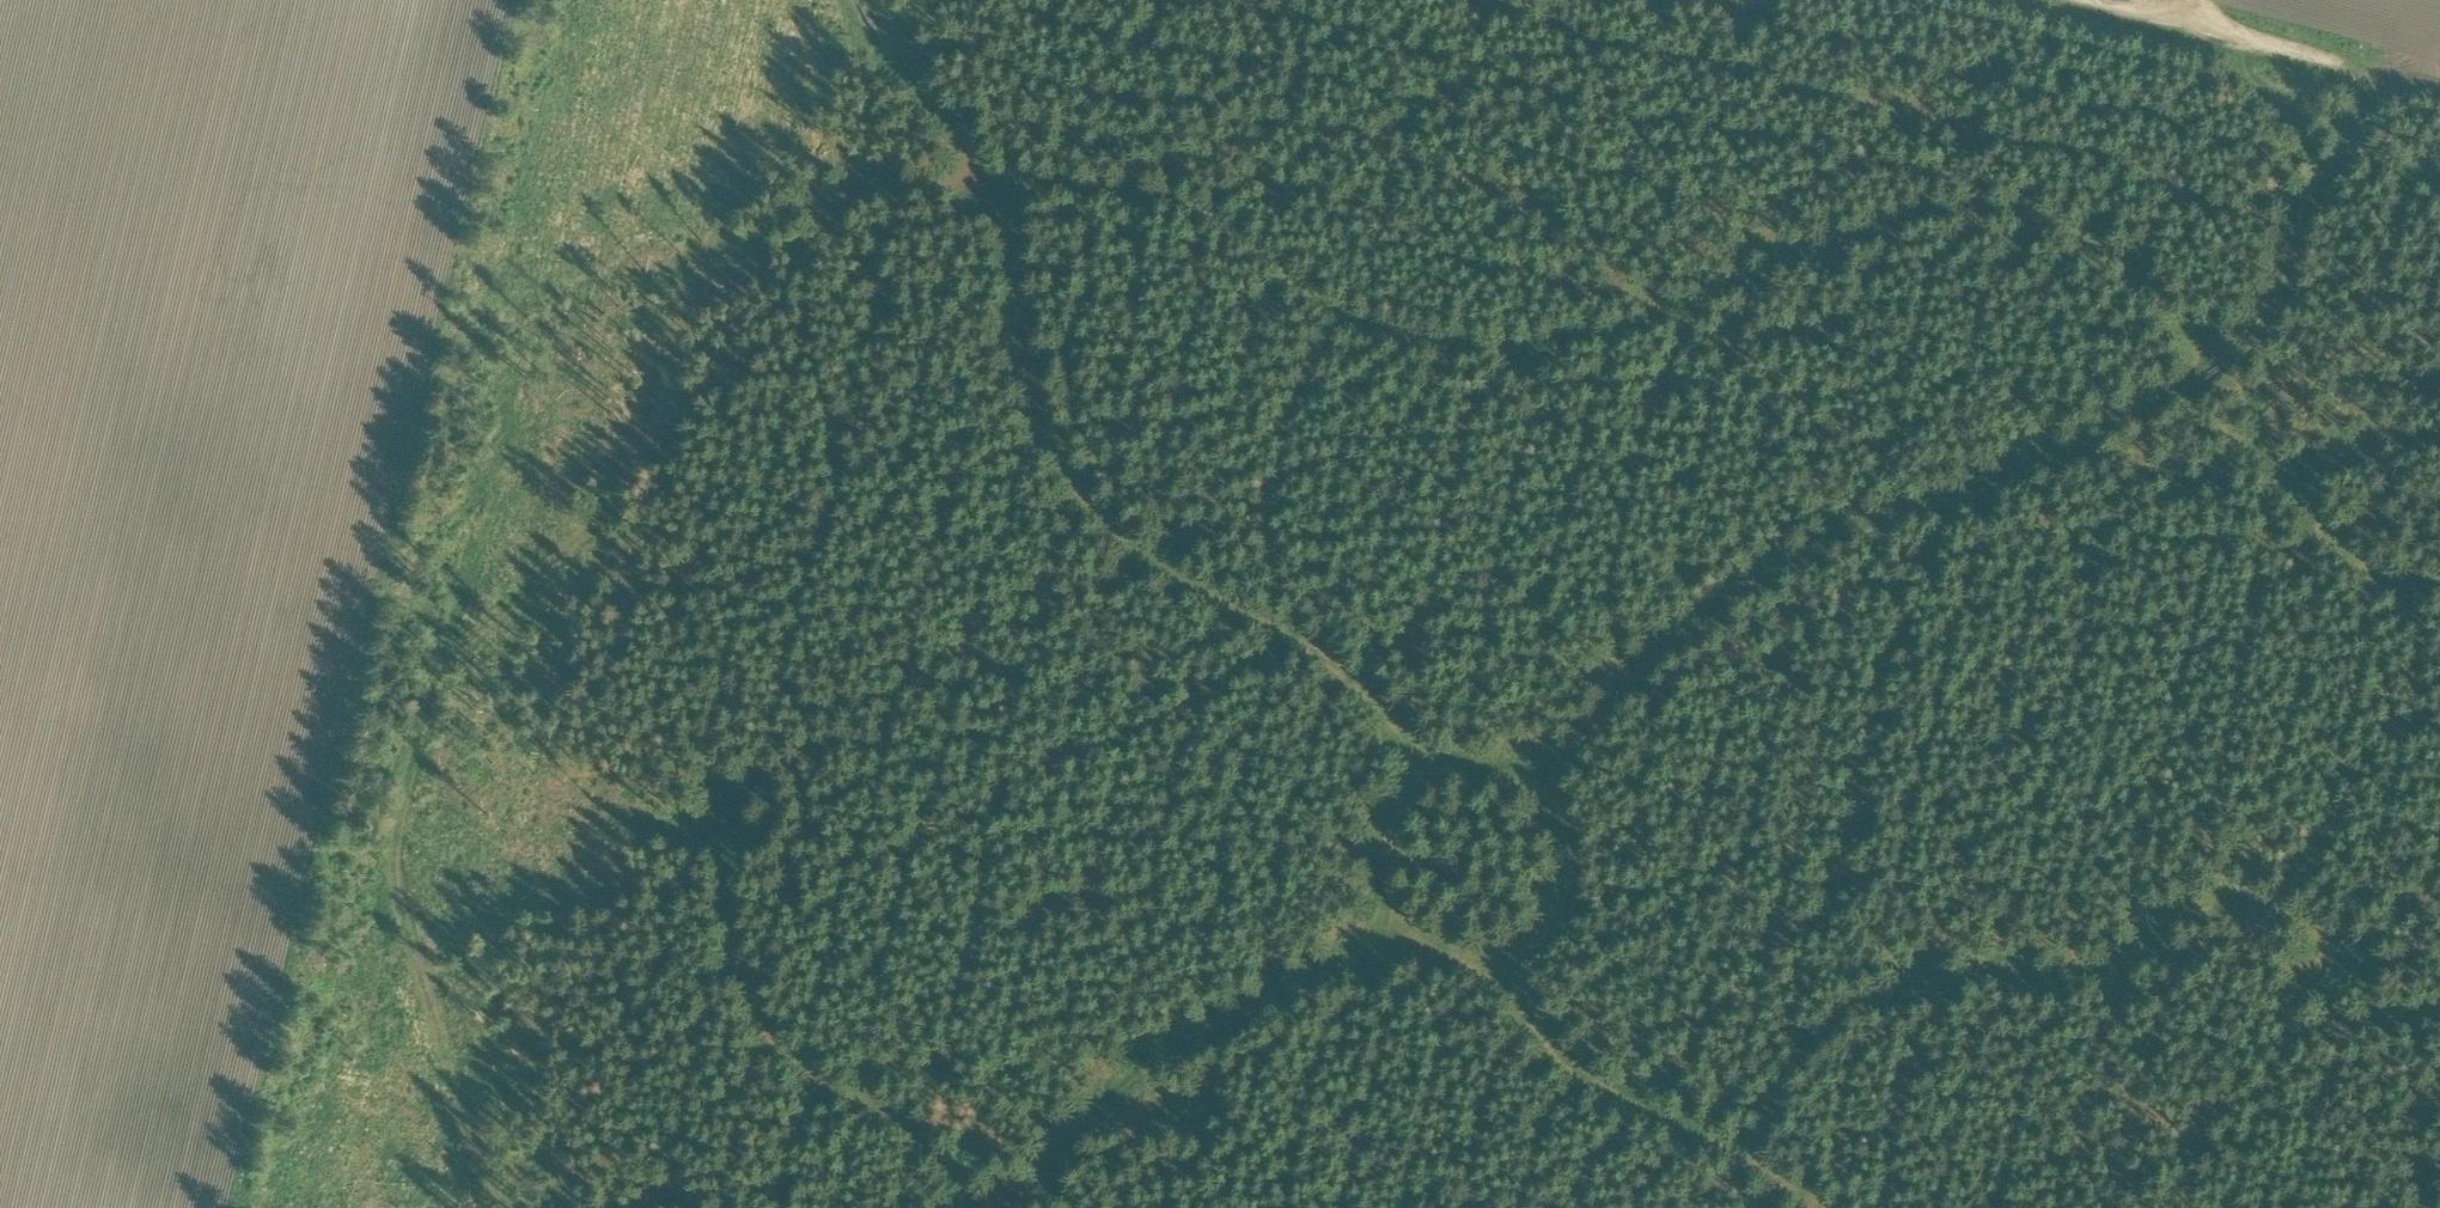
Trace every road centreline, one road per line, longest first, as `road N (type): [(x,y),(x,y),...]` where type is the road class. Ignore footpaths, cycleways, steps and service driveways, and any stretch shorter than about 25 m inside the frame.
road 1 (unclassified): [(2331,63),(2088,0)]

